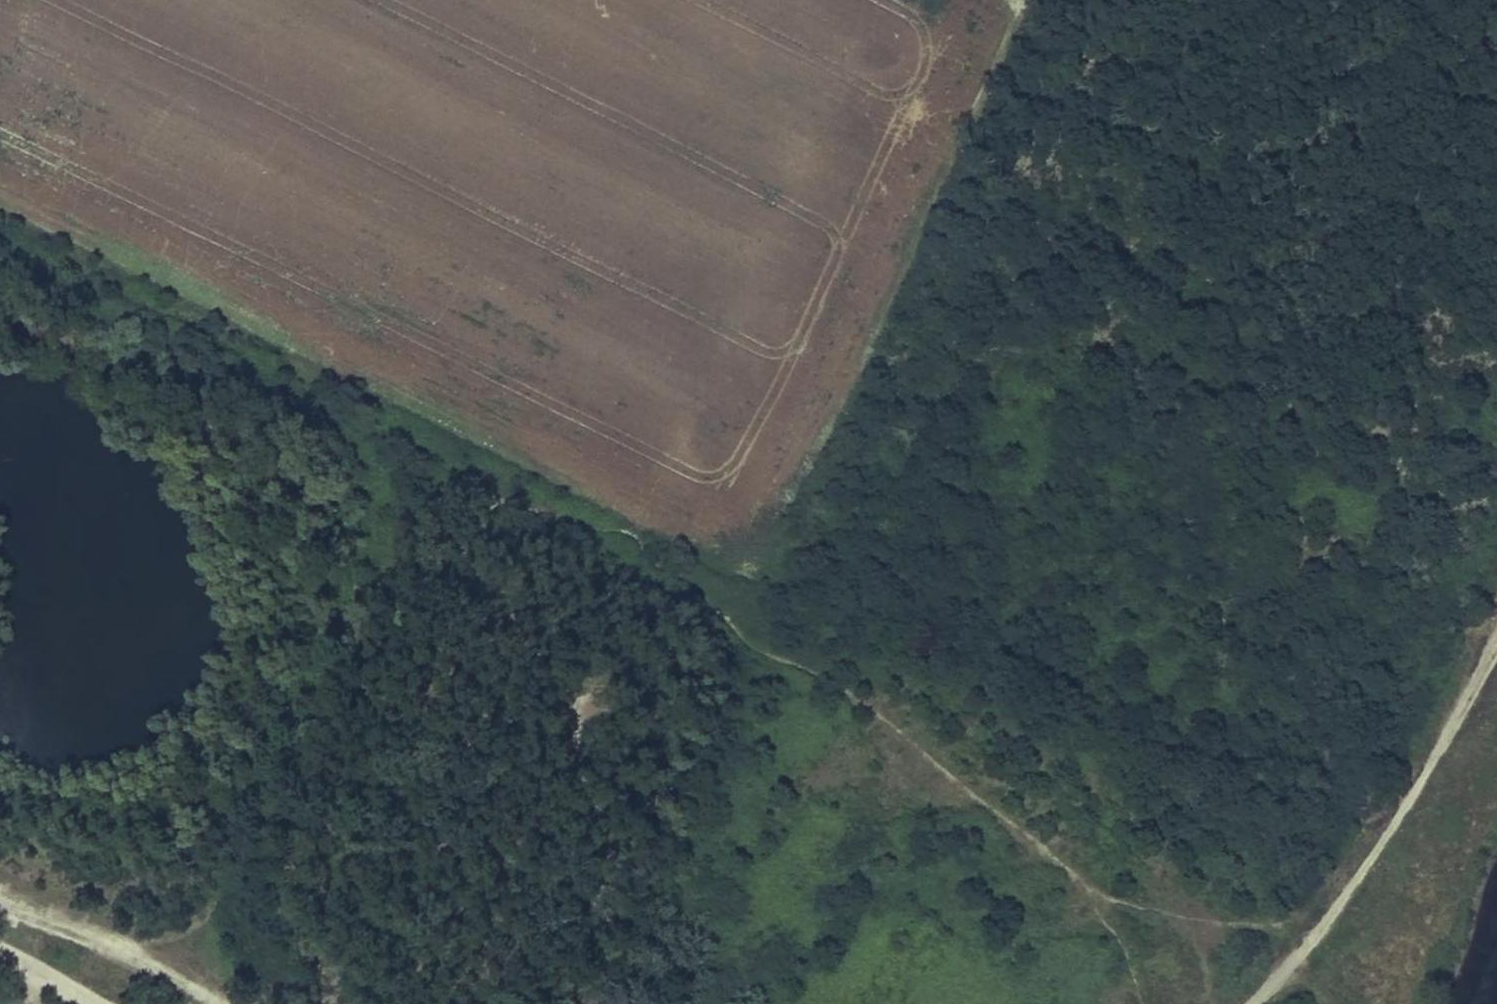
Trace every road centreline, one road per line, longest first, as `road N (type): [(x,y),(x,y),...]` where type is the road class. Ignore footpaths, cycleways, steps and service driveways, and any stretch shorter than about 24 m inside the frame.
road 1 (track): [(1248,1003),(1293,962),(1433,760),(1496,641)]
road 2 (track): [(0,951),(111,1003)]

